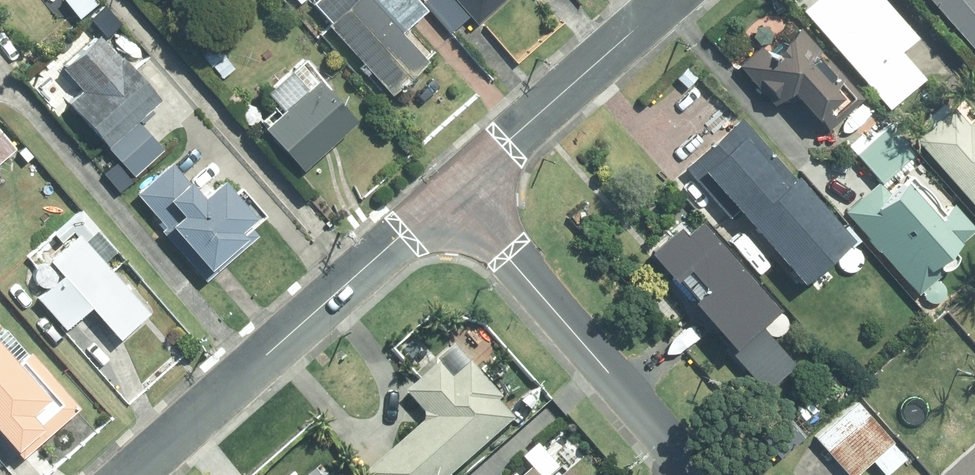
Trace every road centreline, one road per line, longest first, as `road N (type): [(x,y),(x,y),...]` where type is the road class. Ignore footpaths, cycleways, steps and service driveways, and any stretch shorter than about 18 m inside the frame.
road 1 (residential): [(471,185),(134,474)]
road 2 (residential): [(697,474),(471,185)]
road 3 (residential): [(680,0),(471,185)]

